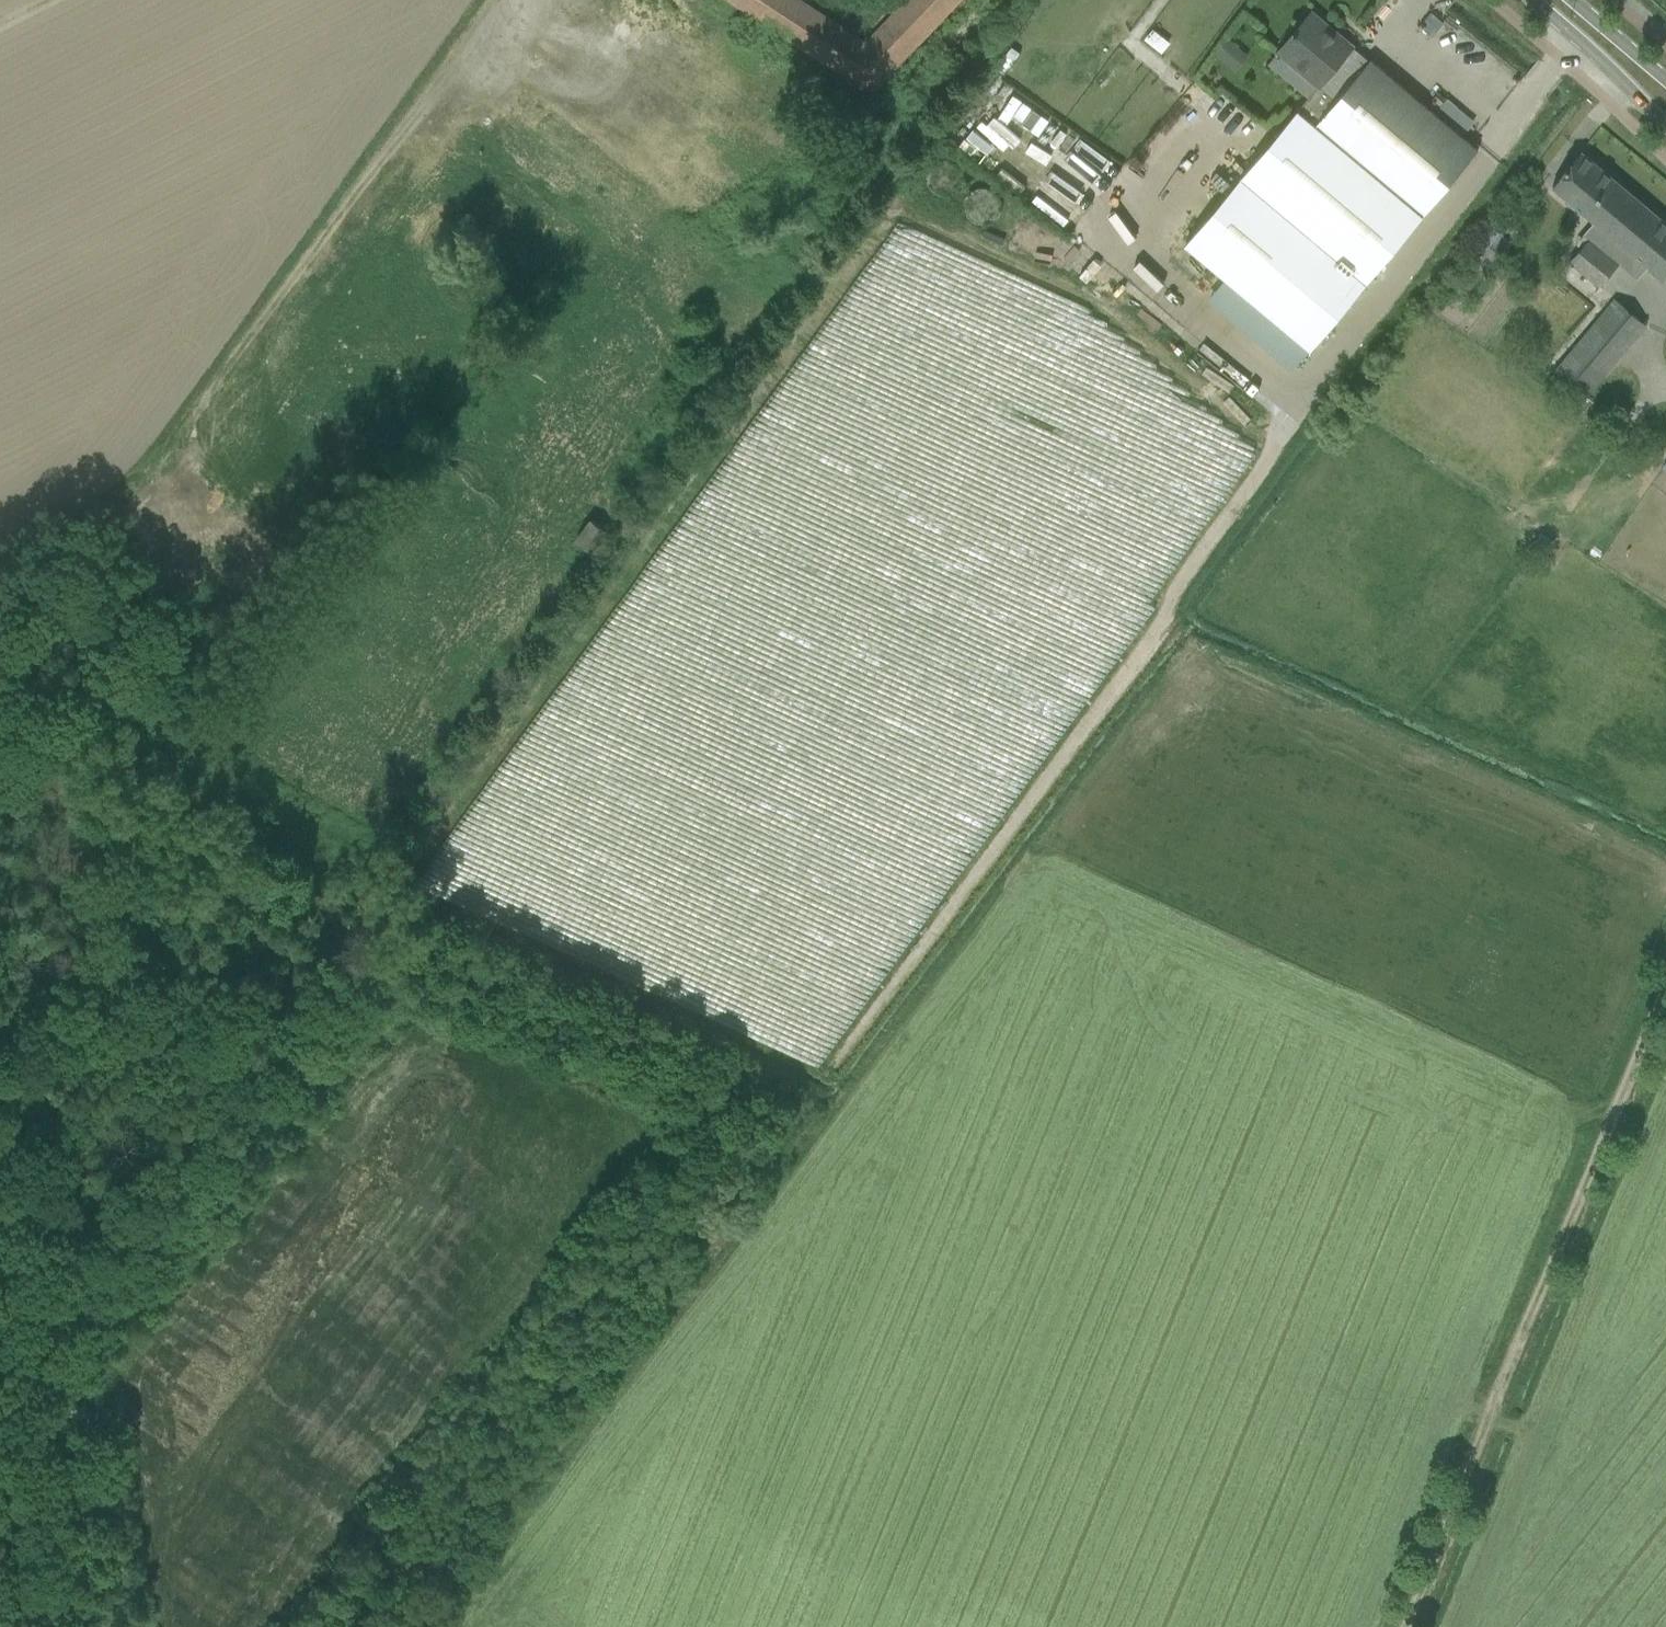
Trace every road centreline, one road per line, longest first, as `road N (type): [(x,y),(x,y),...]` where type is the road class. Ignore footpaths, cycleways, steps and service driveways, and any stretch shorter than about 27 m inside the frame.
road 1 (track): [(1665,991),(1402,1626)]
road 2 (track): [(490,0),(105,554)]
road 3 (secondary): [(1520,0),(1665,128)]
road 4 (secondary): [(1665,84),(1565,0)]

